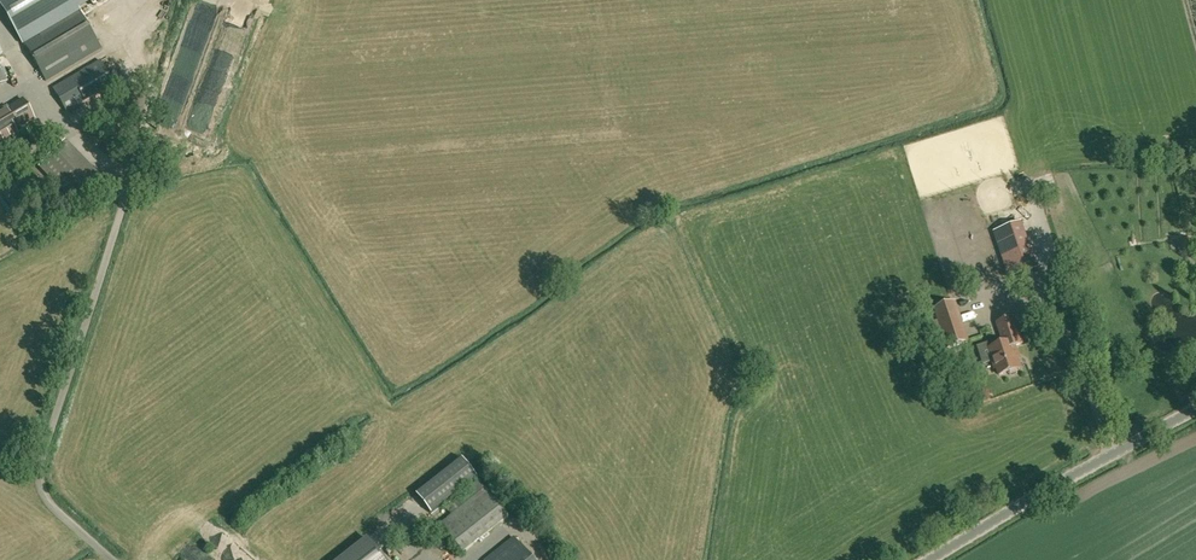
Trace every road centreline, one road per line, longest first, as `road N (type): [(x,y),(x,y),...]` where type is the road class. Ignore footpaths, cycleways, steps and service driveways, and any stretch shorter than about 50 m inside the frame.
road 1 (unclassified): [(930,559),(1195,410)]

